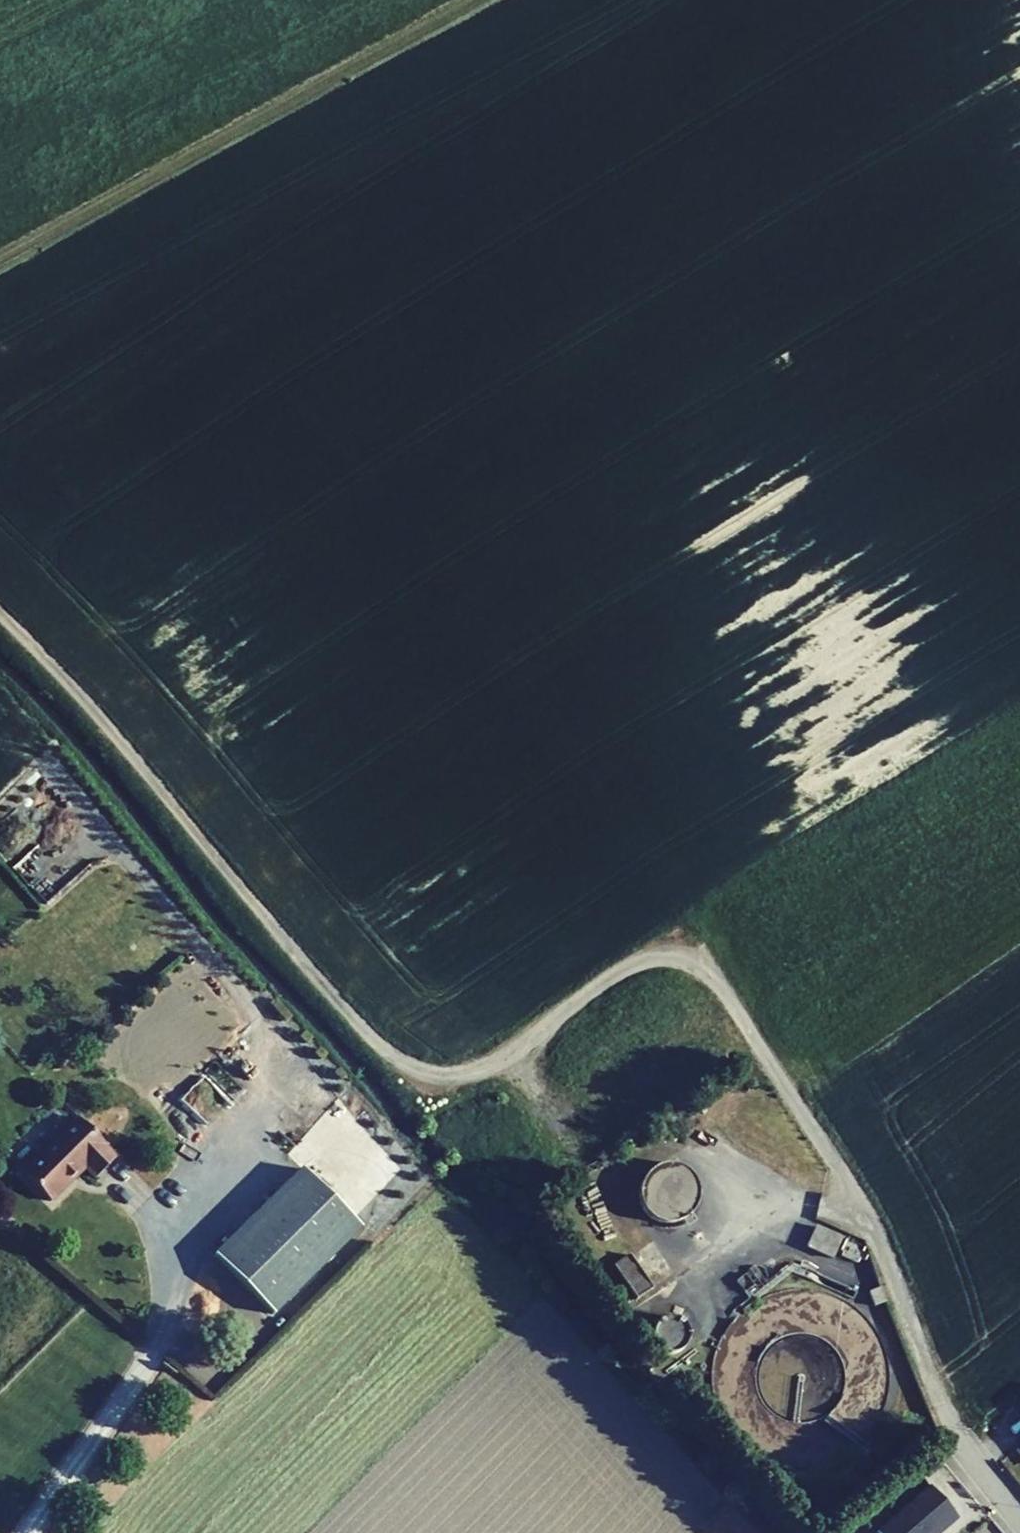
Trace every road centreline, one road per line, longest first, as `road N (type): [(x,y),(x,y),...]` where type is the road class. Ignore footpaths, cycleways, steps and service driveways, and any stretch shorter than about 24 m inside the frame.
road 1 (track): [(0,611),(84,694),(297,954),(408,1070),(442,1078),(479,1071),(643,958),(674,953),(711,971),(859,1205),(962,1443),(1019,1517)]

